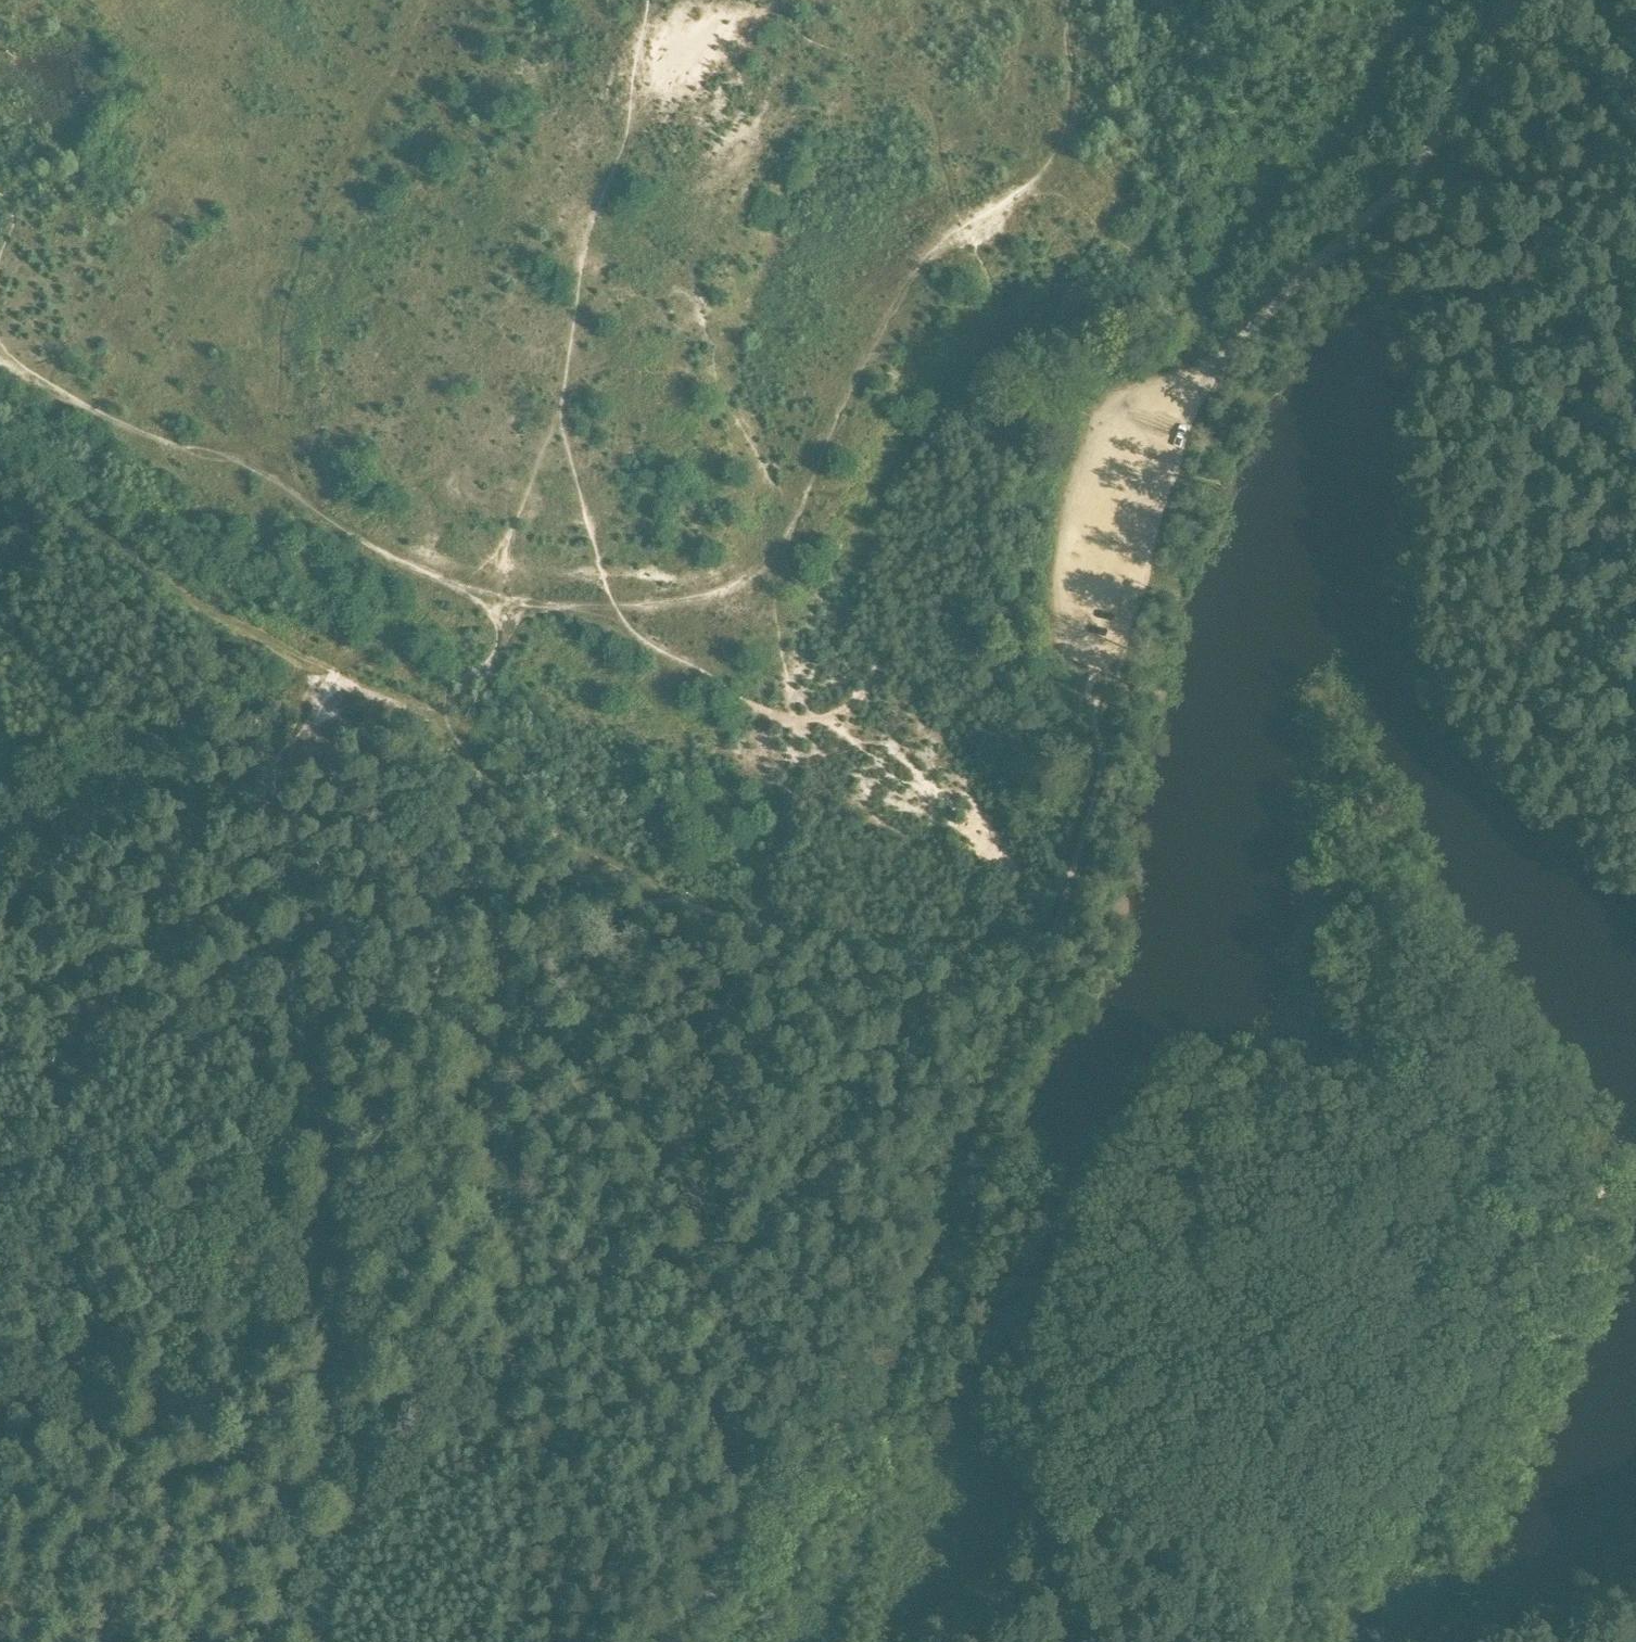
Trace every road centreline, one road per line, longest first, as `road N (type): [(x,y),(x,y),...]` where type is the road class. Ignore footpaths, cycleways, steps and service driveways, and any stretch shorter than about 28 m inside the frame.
road 1 (unclassified): [(1499,0),(1463,95),(1411,170),(1207,379),(1162,500),(1109,720)]
road 2 (track): [(1035,947),(842,1470),(775,1555),(654,1641)]
road 3 (track): [(1109,720),(1035,947)]

